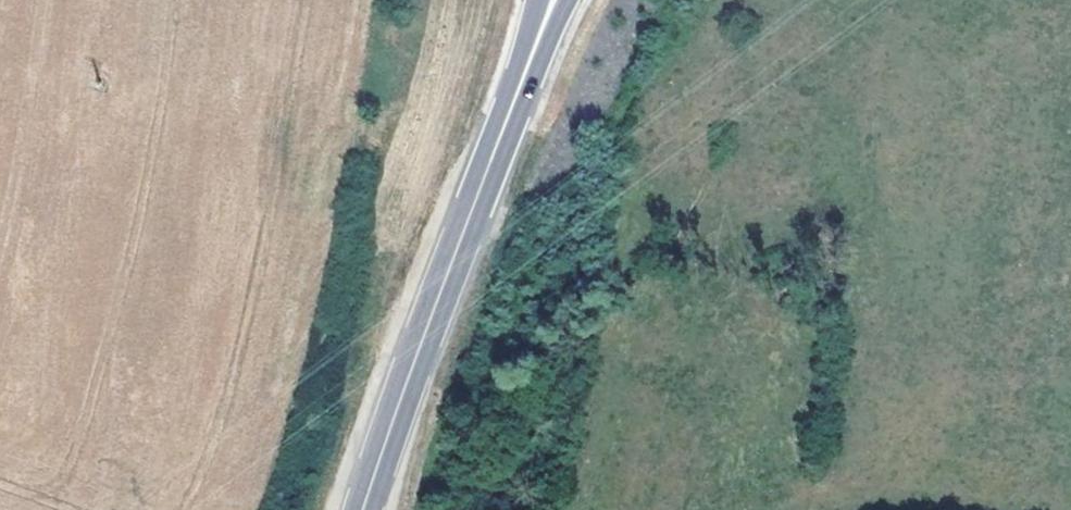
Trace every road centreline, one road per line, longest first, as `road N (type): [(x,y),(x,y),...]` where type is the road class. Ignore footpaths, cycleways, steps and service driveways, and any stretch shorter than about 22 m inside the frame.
road 1 (secondary): [(524,72),(363,509)]

